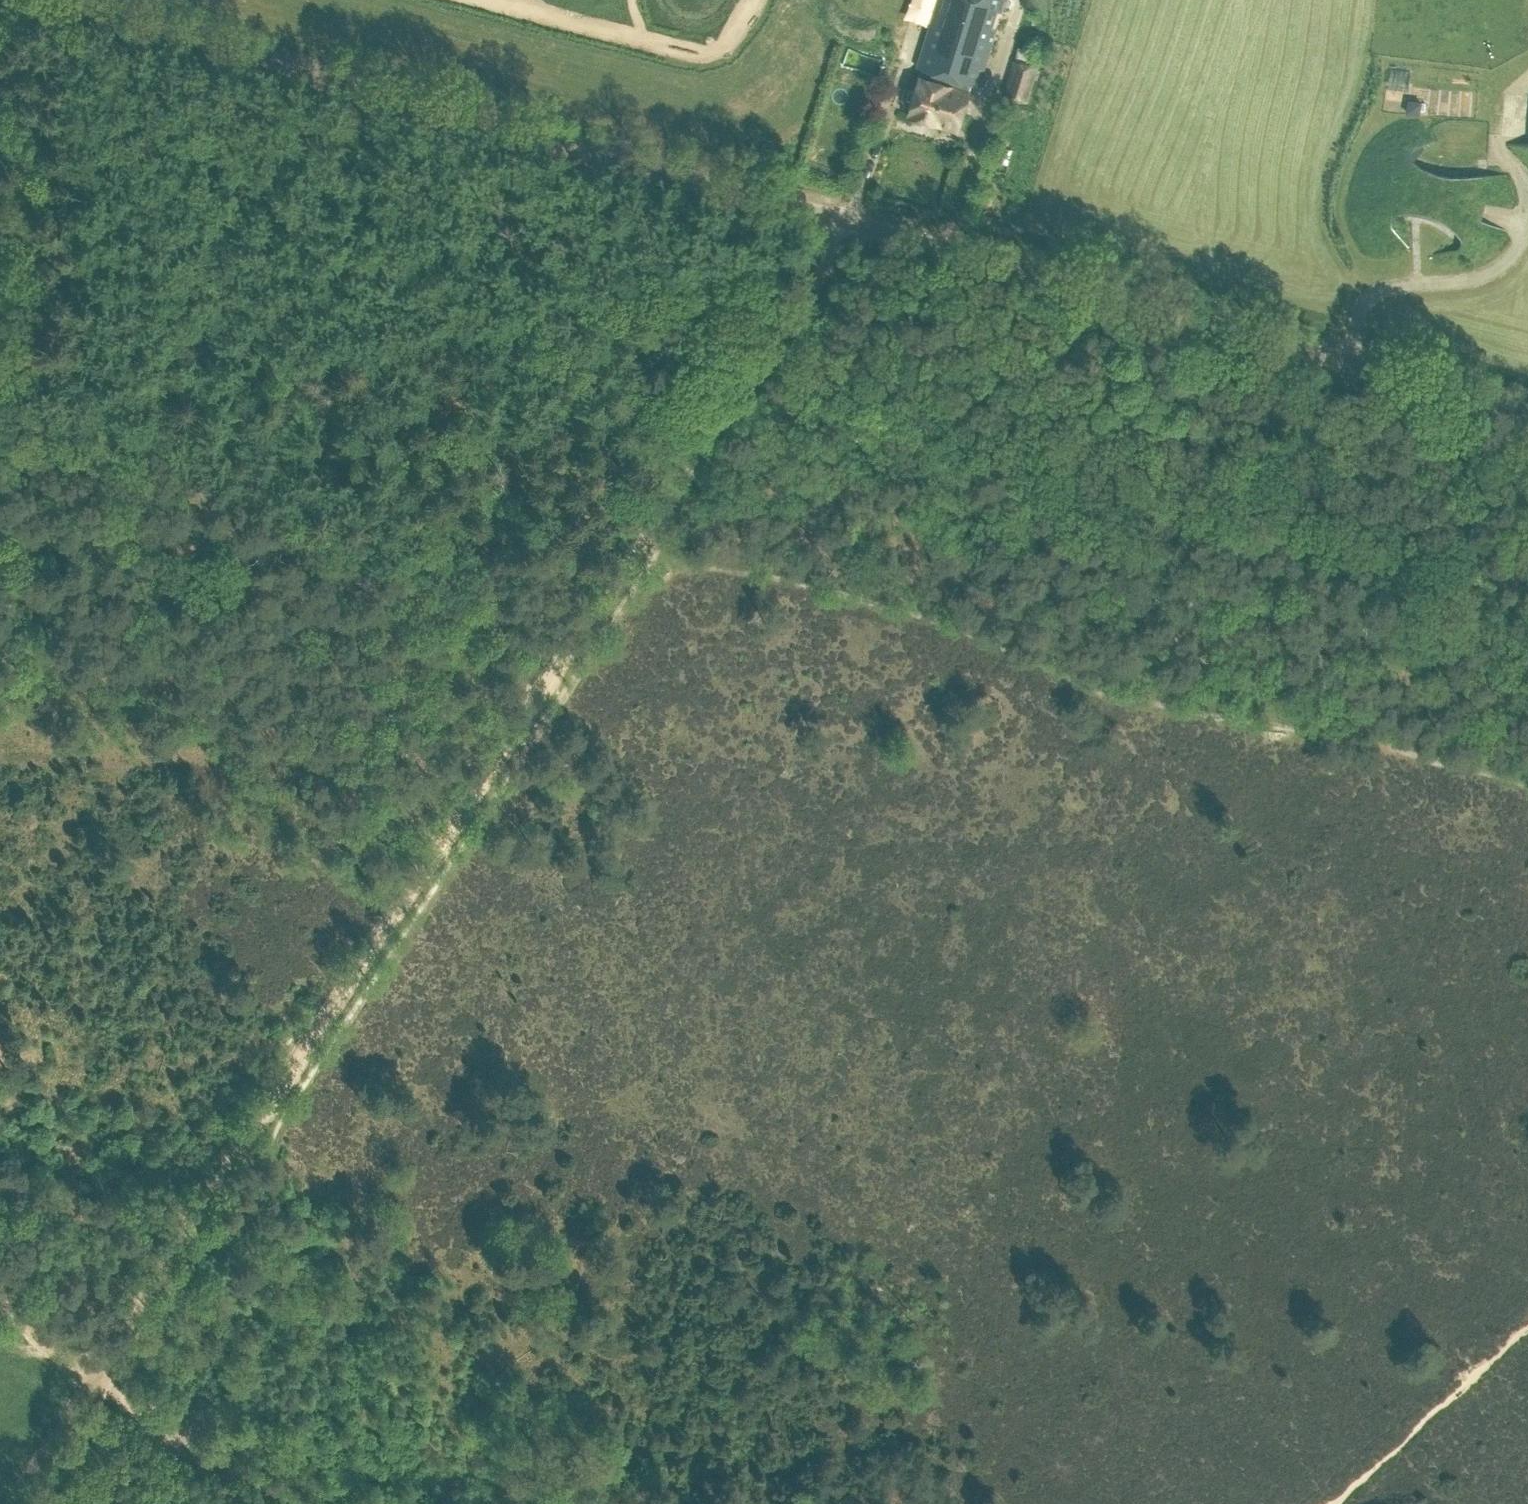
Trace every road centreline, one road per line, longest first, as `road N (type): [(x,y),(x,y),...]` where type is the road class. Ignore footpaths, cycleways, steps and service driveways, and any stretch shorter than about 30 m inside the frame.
road 1 (track): [(850,221),(93,1372),(20,1503)]
road 2 (tertiary): [(1527,409),(64,0)]
road 3 (track): [(0,1300),(46,1346),(161,1413),(287,1503)]

